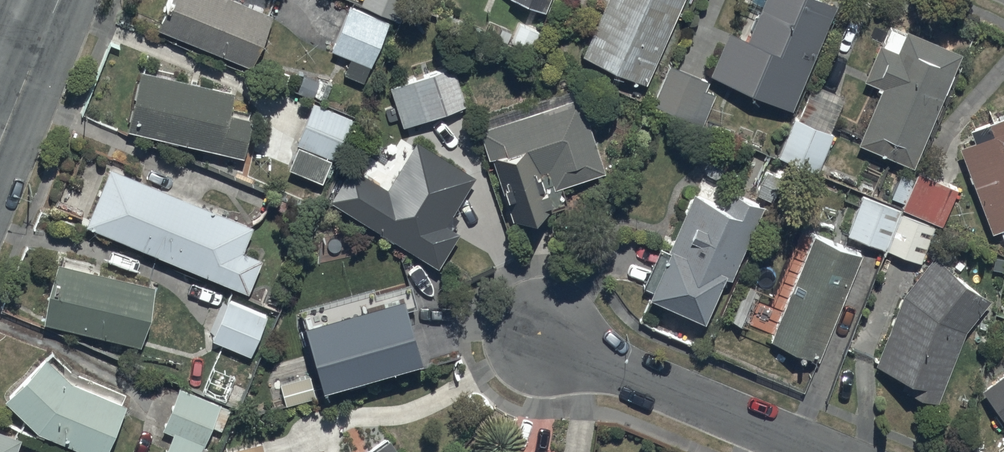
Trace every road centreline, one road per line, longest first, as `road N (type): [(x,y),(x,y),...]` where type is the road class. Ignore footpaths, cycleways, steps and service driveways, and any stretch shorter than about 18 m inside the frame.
road 1 (residential): [(816,451),(544,338)]

